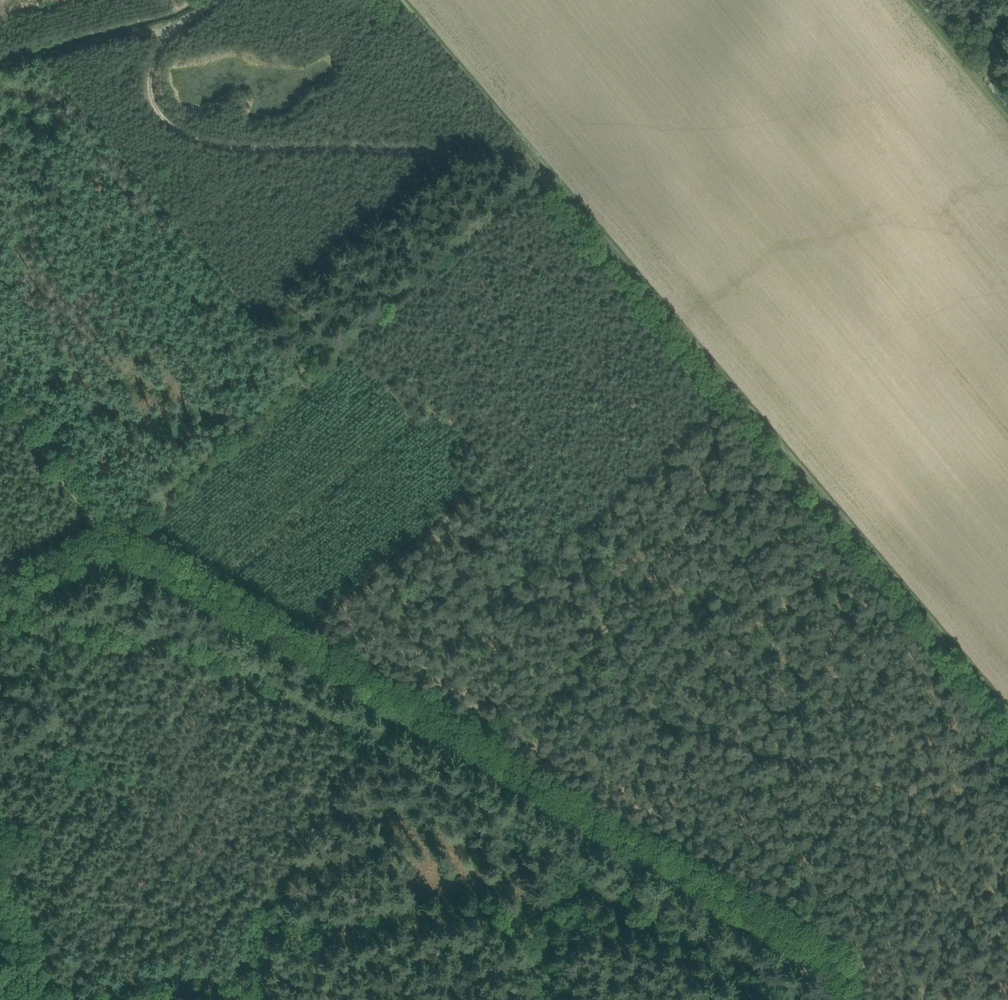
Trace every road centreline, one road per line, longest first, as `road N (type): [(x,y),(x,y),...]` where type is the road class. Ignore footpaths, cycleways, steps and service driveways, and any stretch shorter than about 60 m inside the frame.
road 1 (track): [(106,513),(523,168),(243,146),(172,120),(158,99),(155,67),(183,23),(214,0)]
road 2 (track): [(857,999),(852,962),(106,513)]
road 3 (track): [(1007,738),(523,168)]
road 4 (track): [(183,23),(0,67)]
road 5 (track): [(106,513),(0,387)]
road 6 (track): [(909,0),(1007,122)]
road 7 (track): [(106,513),(0,573)]

